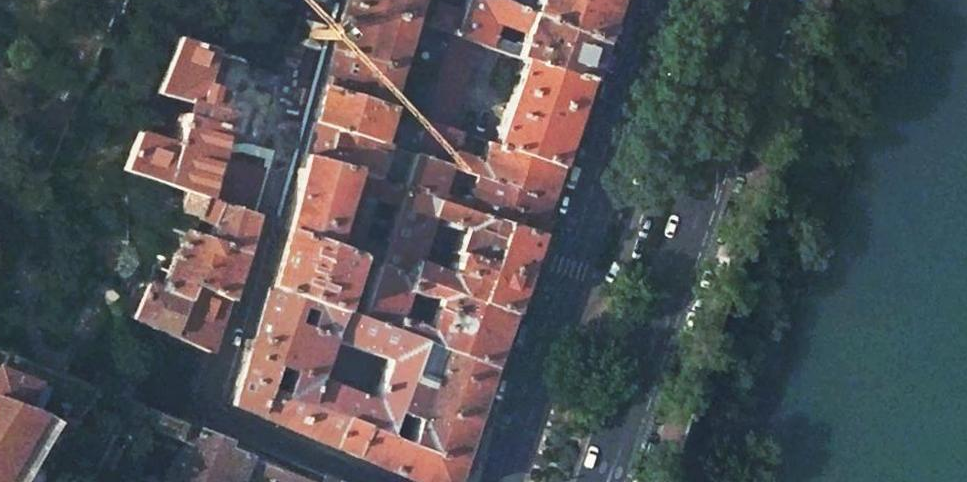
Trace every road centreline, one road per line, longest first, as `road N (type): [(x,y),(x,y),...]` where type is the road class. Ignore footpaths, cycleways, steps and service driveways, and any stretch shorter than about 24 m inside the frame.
road 1 (residential): [(321,0),(209,412),(368,481)]
road 2 (primary): [(671,0),(504,481)]
road 3 (primary): [(649,343),(763,0)]
road 4 (primary): [(591,481),(649,343)]
road 5 (primary): [(615,481),(649,343)]

